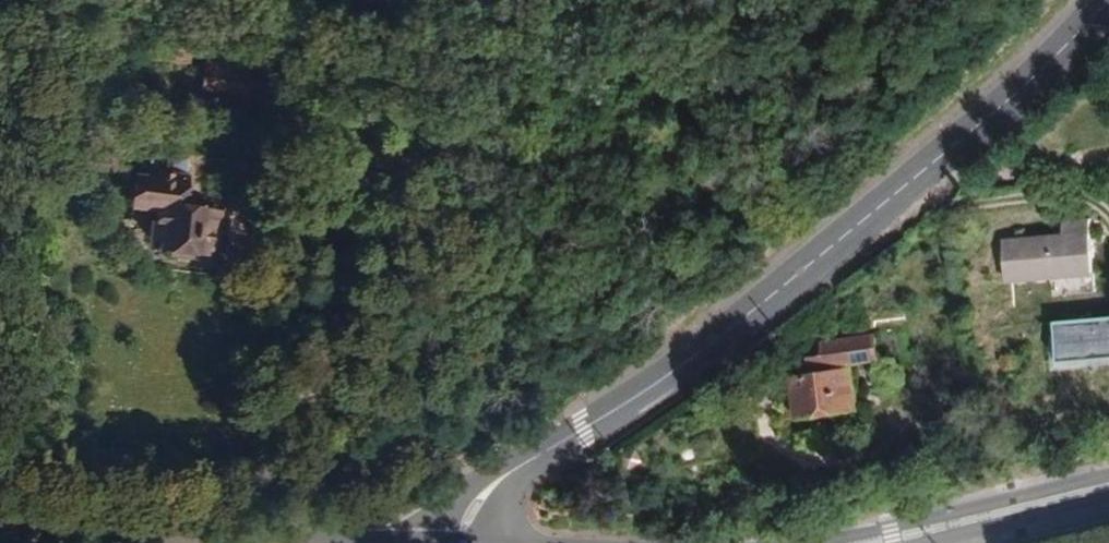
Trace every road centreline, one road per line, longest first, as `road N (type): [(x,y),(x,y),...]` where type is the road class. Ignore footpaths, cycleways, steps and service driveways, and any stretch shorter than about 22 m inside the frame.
road 1 (secondary): [(462,542),(481,494),(687,362),(1015,93),(1108,0)]
road 2 (primary): [(874,542),(1108,486)]

